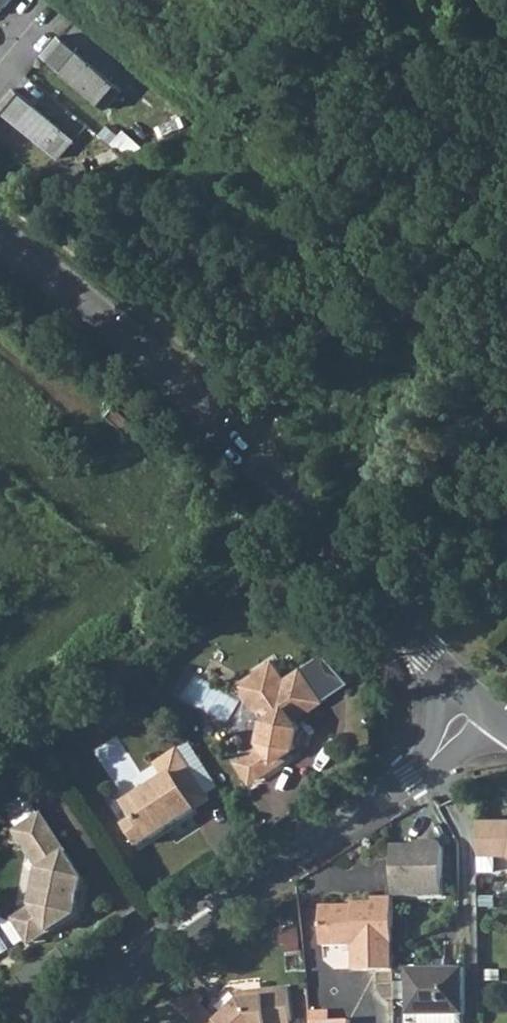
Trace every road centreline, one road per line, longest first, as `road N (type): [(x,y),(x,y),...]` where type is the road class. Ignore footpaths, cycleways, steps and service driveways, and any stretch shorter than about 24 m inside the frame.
road 1 (residential): [(0,237),(180,387),(476,702)]
road 2 (residential): [(86,1022),(120,975),(226,896),(394,793),(476,702)]

